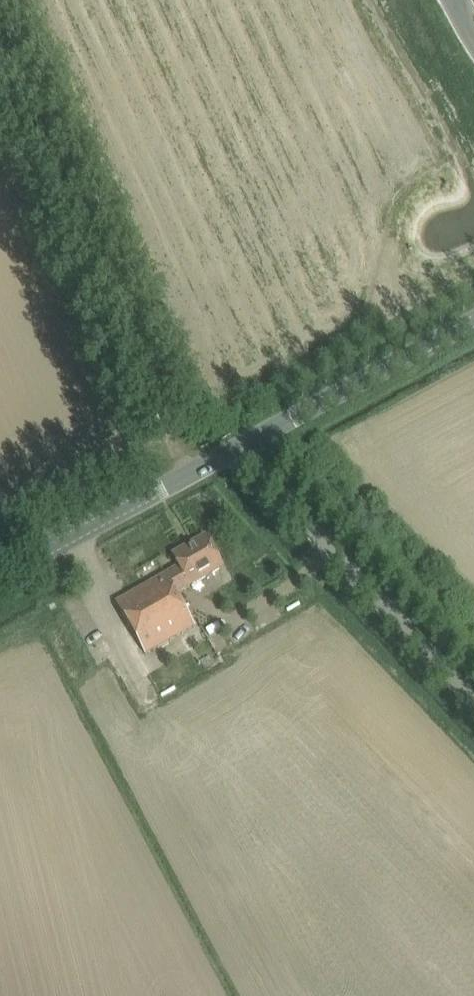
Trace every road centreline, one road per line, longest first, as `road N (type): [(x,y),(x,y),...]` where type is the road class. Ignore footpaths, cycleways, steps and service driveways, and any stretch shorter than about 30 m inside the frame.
road 1 (track): [(0,51),(192,477)]
road 2 (unclassified): [(473,700),(240,451)]
road 3 (tertiary): [(0,578),(240,451)]
road 4 (tertiary): [(240,451),(473,325)]

